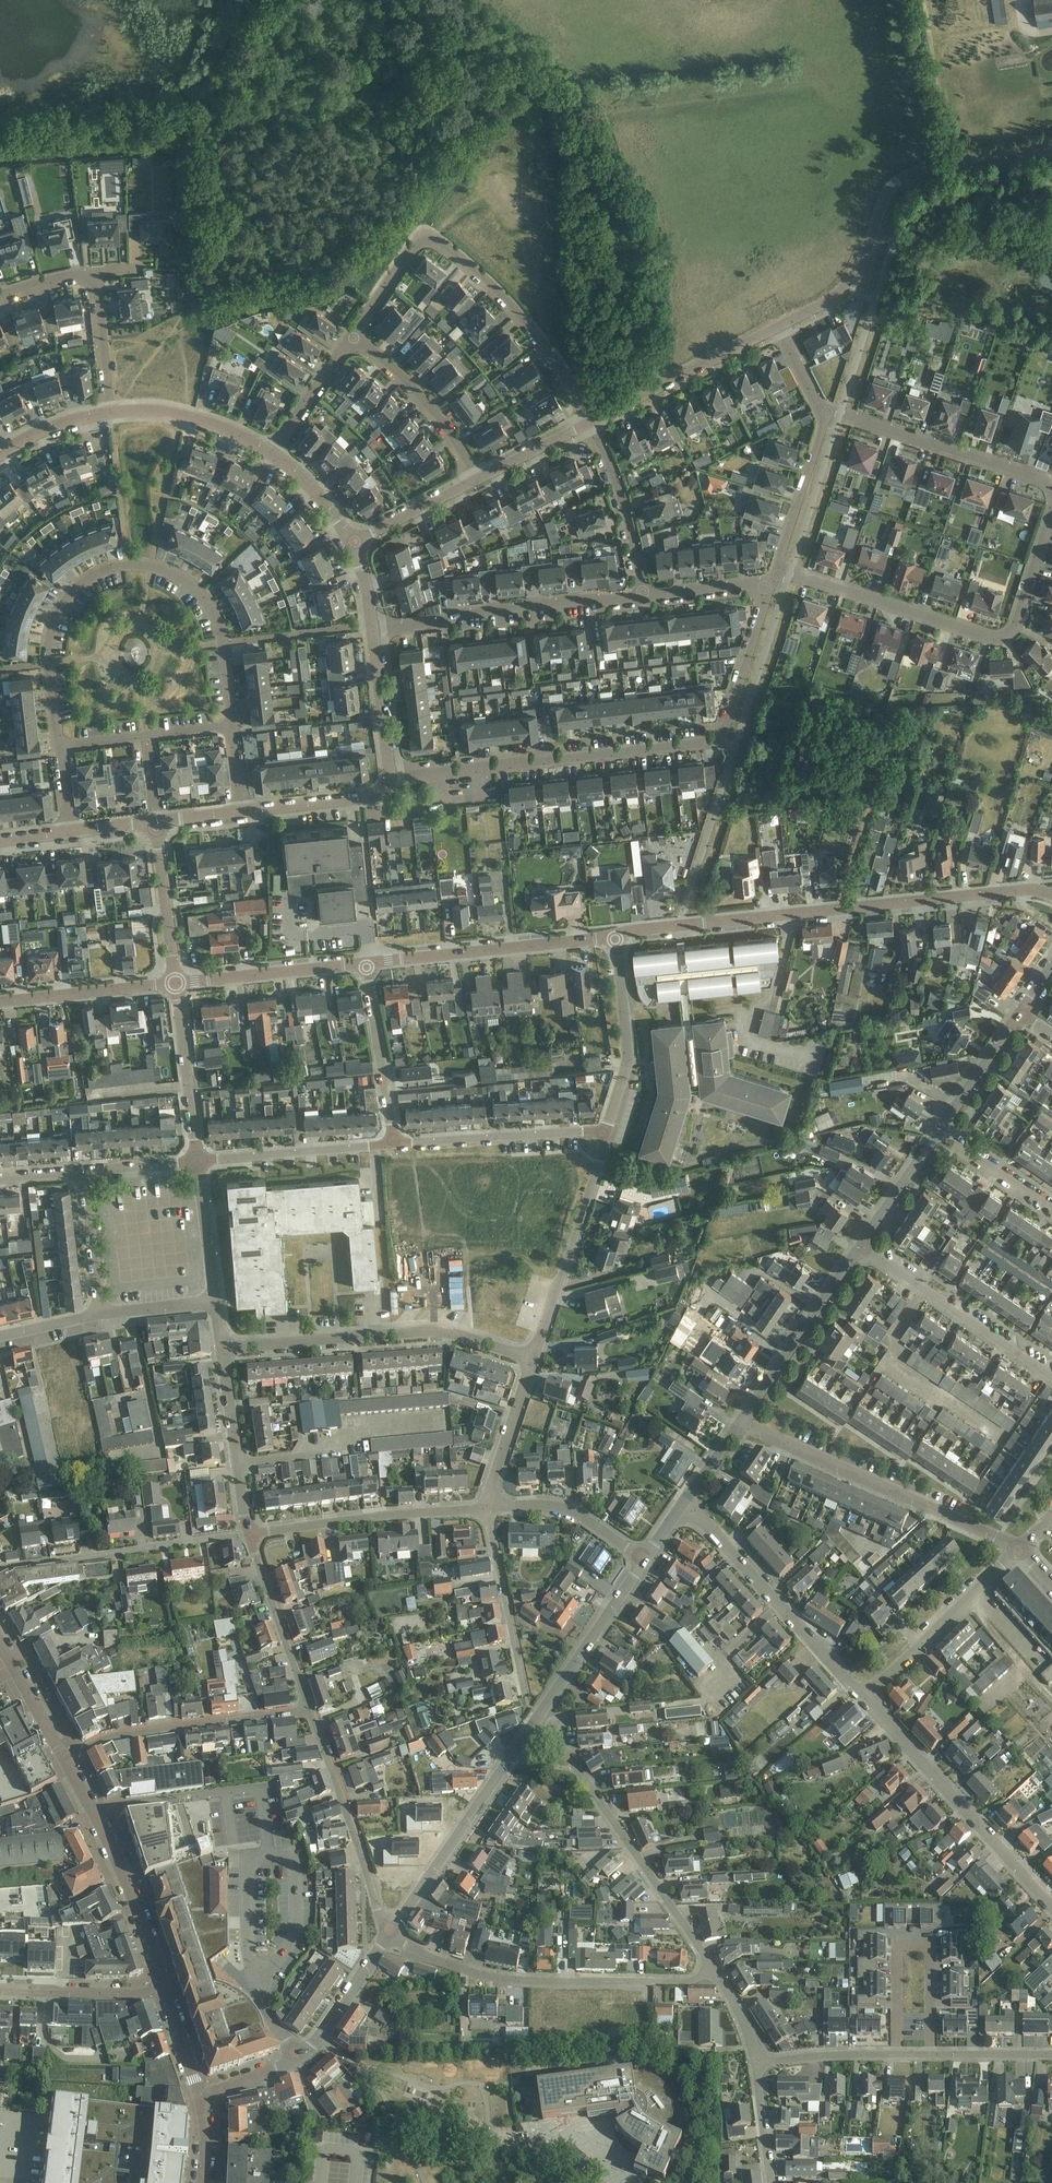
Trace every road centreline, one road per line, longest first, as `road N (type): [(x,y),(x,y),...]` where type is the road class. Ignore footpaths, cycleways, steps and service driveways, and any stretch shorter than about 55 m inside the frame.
road 1 (residential): [(768,585),(721,741),(390,777)]
road 2 (residential): [(234,726),(229,645),(207,598),(175,575),(127,564),(76,589),(49,634),(59,748)]
road 3 (residential): [(593,421),(529,326),(478,274),(423,234),(353,336)]
road 4 (residential): [(778,569),(1007,637),(1051,513)]
road 5 (residential): [(780,326),(852,279),(895,183),(910,173),(1051,151)]
road 6 (residential): [(391,1938),(442,1963),(522,1984),(679,1986),(718,1976)]
road 7 (residential): [(533,1361),(442,1332),(224,1354)]
road 8 (residential): [(718,1976),(536,1721)]
road 9 (residential): [(1018,1550),(741,1422)]
road 10 (residential): [(1051,1910),(862,1700)]
road 11 (residential): [(374,631),(645,597)]
road 12 (residential): [(862,1700),(681,1506)]
road 13 (residential): [(935,2058),(933,1944),(897,1945),(899,2058)]
road 14 (tertiary): [(791,920),(1016,890),(1051,896)]
road 15 (unclassified): [(391,1938),(536,1721)]
road 16 (unclassified): [(202,2097),(300,2060),(391,1938)]
road 17 (tertiary): [(366,964),(618,939)]
road 18 (residential): [(311,1711),(113,1741),(65,1759)]
road 19 (residential): [(0,1572),(248,1534)]
road 20 (unclassified): [(163,1987),(65,1759)]
road 21 (residential): [(248,1534),(488,1509)]
road 22 (residential): [(391,1938),(311,1711)]
road 23 (residential): [(533,1361),(608,1134)]
road 24 (residential): [(110,411),(96,273),(0,297)]
road 25 (residential): [(1051,489),(828,411)]
road 26 (residential): [(1051,1372),(859,1249)]
road 27 (residential): [(536,1721),(488,1509)]
road 28 (residential): [(862,1700),(1018,1550)]
road 29 (residential): [(395,1145),(608,1134)]
road 30 (residential): [(593,421),(780,326)]
road 31 (unclassified): [(741,1422),(859,1249)]
road 32 (residential): [(791,920),(775,1004),(755,1011),(748,1046),(812,1063)]
road 33 (residential): [(608,1134),(631,1071),(618,939)]
road 34 (residential): [(198,1162),(395,1145)]
road 35 (unclassified): [(536,1721),(645,1560)]
road 36 (residential): [(353,336),(448,431),(476,481)]
road 37 (tertiary): [(176,983),(366,964)]
road 38 (residential): [(311,1711),(248,1534)]
road 39 (residential): [(593,421),(645,597)]
road 40 (residential): [(395,1145),(366,964)]
road 41 (residential): [(248,1534),(224,1354)]
road 42 (residential): [(198,1162),(176,983)]
road 43 (tertiary): [(0,1002),(176,983)]
road 44 (residential): [(59,748),(234,726)]
road 45 (tertiary): [(618,939),(791,920)]
road 46 (residential): [(488,1509),(547,1506),(577,1514),(645,1560)]
road 47 (track): [(936,168),(909,0)]
road 48 (residential): [(272,451),(184,415),(110,411)]
road 49 (residential): [(828,411),(778,569)]
road 50 (unclassified): [(0,1992),(163,1987)]
road 51 (residential): [(176,983),(156,822)]
road 52 (residential): [(243,811),(375,796),(390,777)]
road 53 (residential): [(488,1509),(533,1361)]
road 54 (residential): [(390,777),(374,631)]
road 55 (unclassified): [(941,1136),(1022,1014)]
road 56 (residential): [(75,1172),(91,1317)]
road 57 (residential): [(217,1302),(198,1162)]
road 58 (residential): [(353,336),(272,451)]
road 59 (residential): [(759,2063),(899,2058)]
road 60 (unclassified): [(859,1249),(941,1136)]
road 61 (residential): [(353,543),(476,481)]
road 62 (unclassified): [(65,1759),(0,1642)]
road 63 (residential): [(1051,1212),(941,1136)]
road 64 (track): [(1051,1703),(967,1600)]
road 65 (residential): [(476,481),(593,421)]
road 66 (residential): [(91,1317),(217,1302)]
road 67 (residential): [(645,597),(768,585)]
road 68 (residential): [(198,1162),(75,1172)]
road 69 (residential): [(353,543),(272,451)]
road 70 (residential): [(773,2182),(759,2063)]

